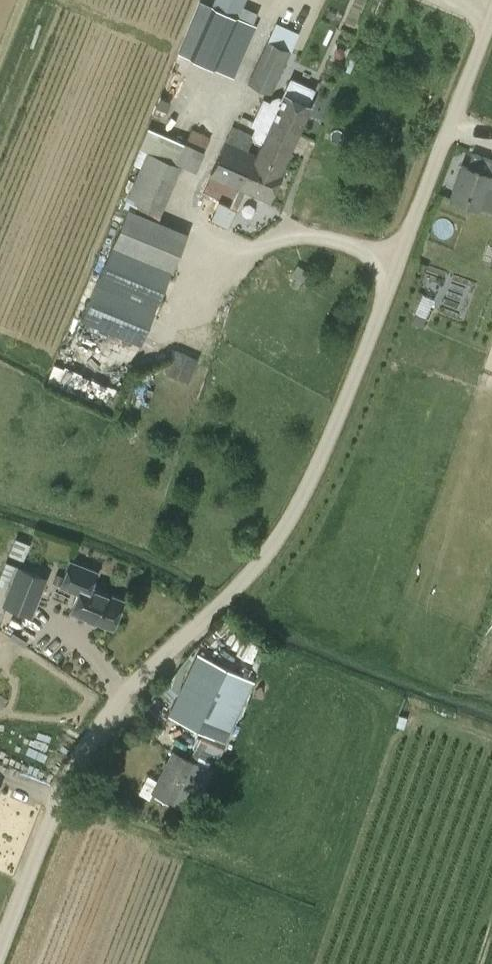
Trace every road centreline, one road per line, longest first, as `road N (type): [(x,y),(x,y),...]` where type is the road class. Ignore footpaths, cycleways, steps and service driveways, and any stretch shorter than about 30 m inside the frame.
road 1 (unclassified): [(0,910),(37,810),(92,721),(260,543),(290,490),(490,0)]

